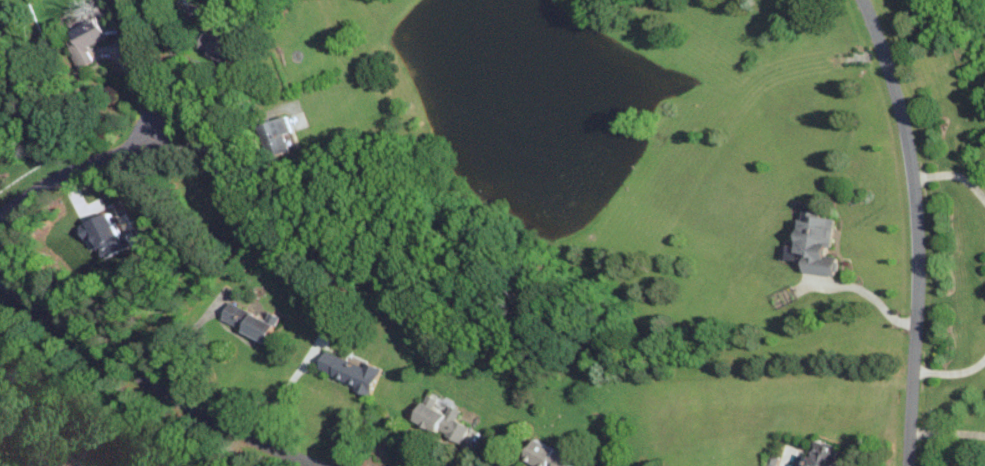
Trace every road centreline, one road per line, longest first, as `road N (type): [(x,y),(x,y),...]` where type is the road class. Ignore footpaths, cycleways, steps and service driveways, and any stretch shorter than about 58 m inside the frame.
road 1 (residential): [(907,465),(916,324),(913,176),(891,78),(861,0)]
road 2 (residential): [(309,465),(182,406),(0,282)]
road 3 (residential): [(0,218),(61,177),(122,156),(150,132)]

